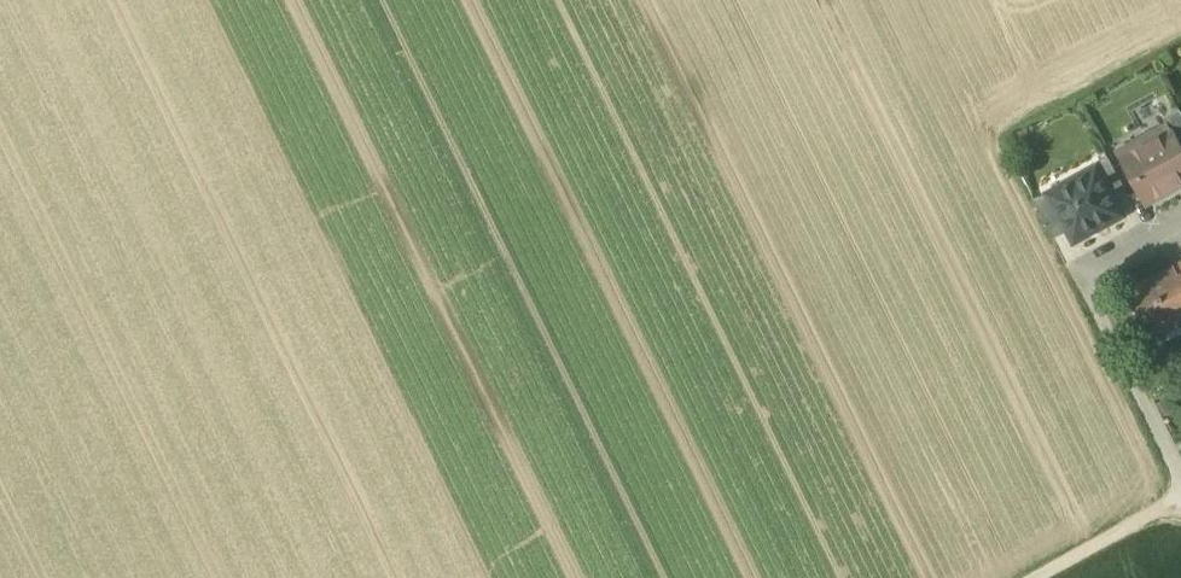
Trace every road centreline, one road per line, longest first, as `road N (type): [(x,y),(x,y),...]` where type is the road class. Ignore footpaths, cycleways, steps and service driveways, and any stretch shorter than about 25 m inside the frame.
road 1 (residential): [(1180,475),(1089,283),(1180,233)]
road 2 (track): [(1026,577),(1180,494)]

